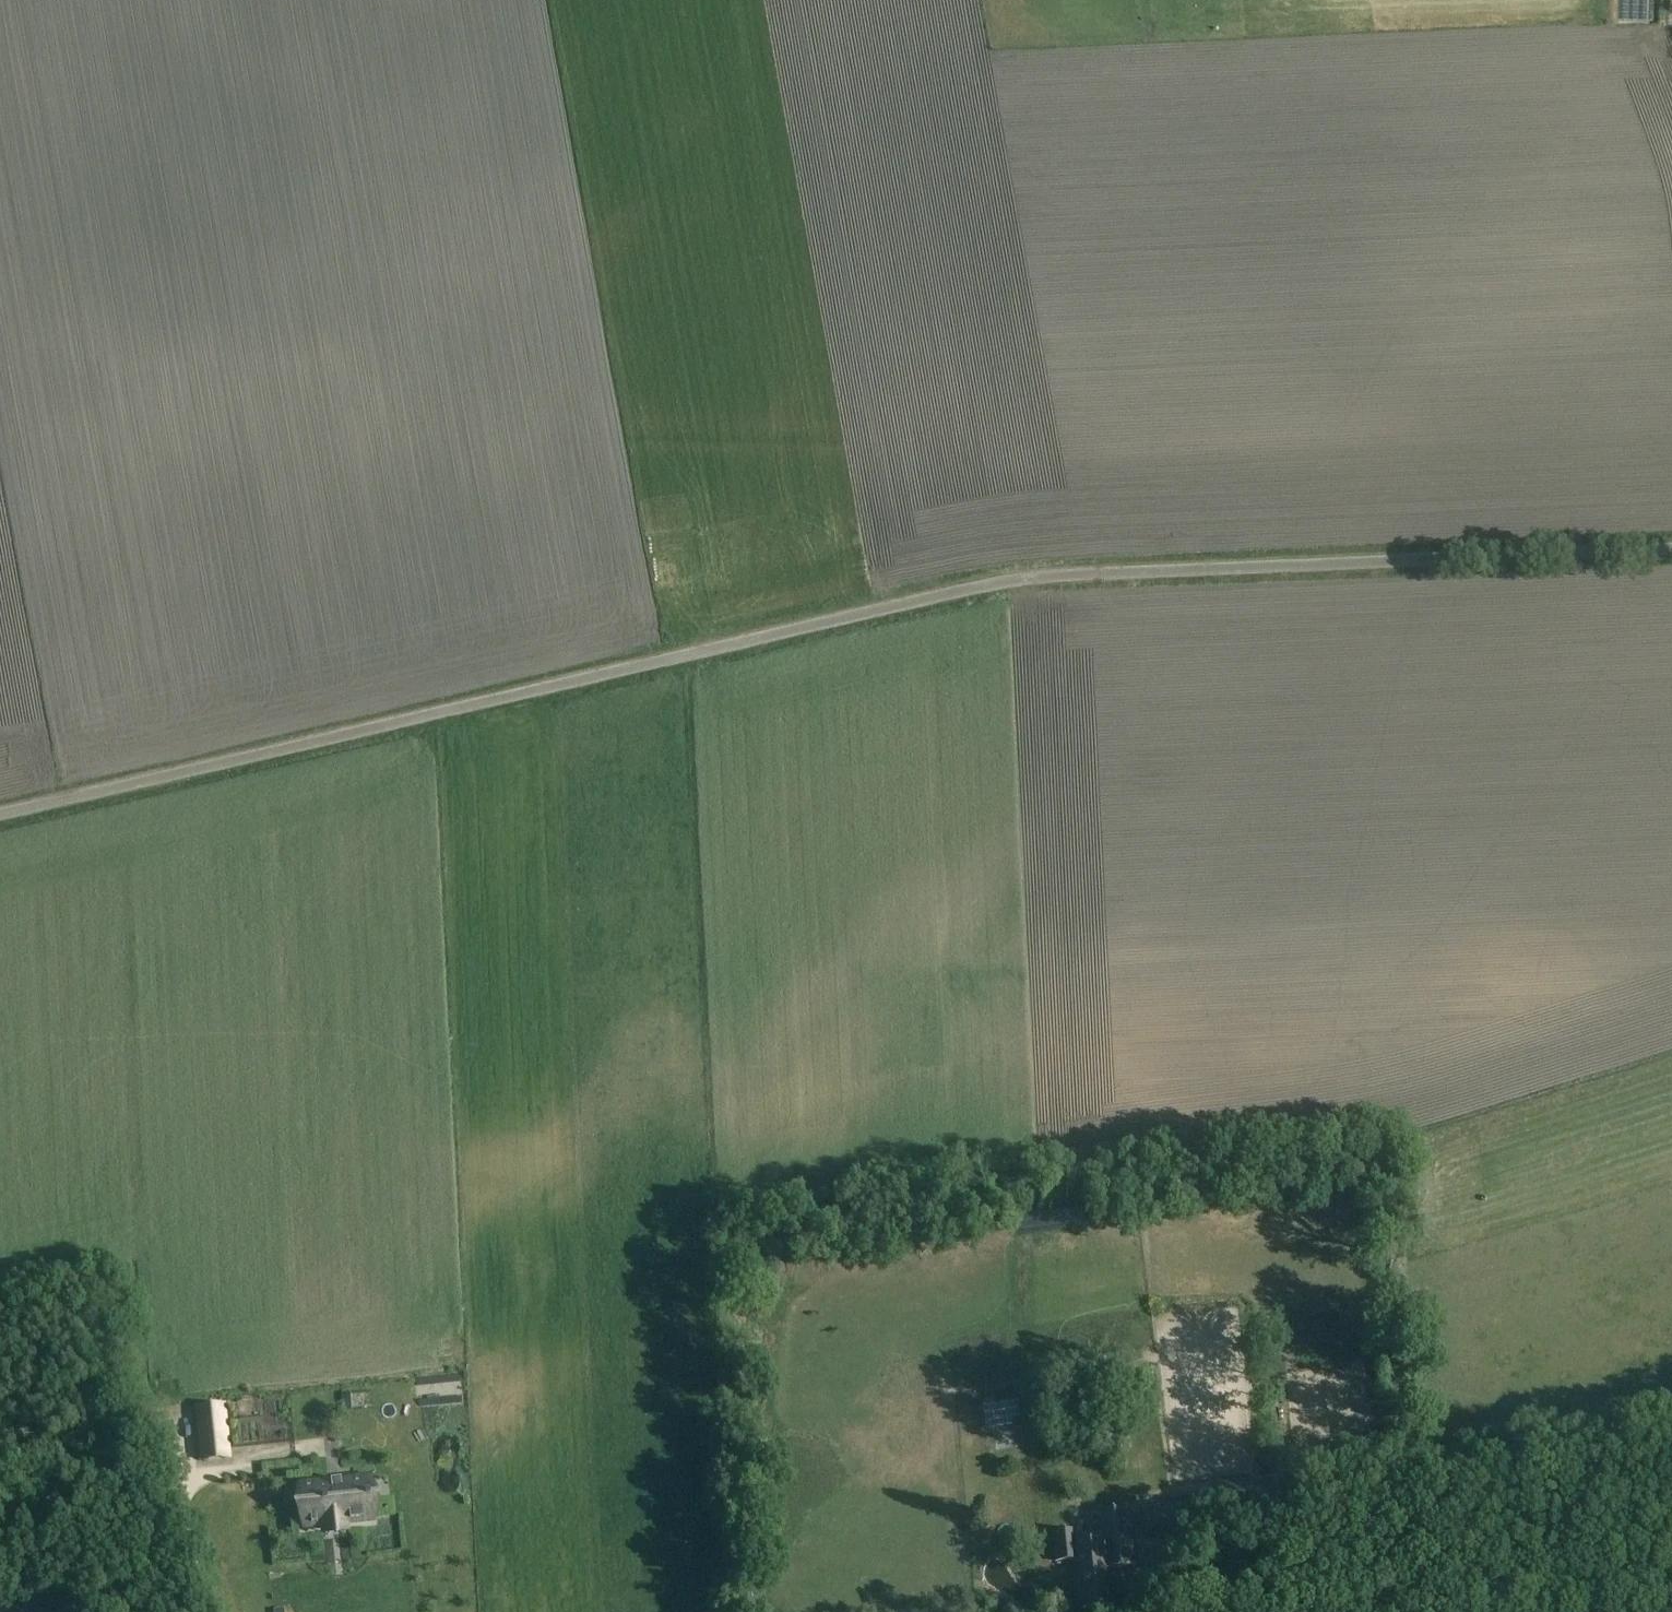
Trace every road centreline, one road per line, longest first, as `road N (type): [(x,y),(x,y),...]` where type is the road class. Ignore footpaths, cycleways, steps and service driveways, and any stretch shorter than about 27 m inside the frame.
road 1 (unclassified): [(0,814),(1009,581),(1671,548)]
road 2 (unclassified): [(1402,1611),(1671,1583)]
road 3 (track): [(207,1611),(178,1500),(199,1470)]

